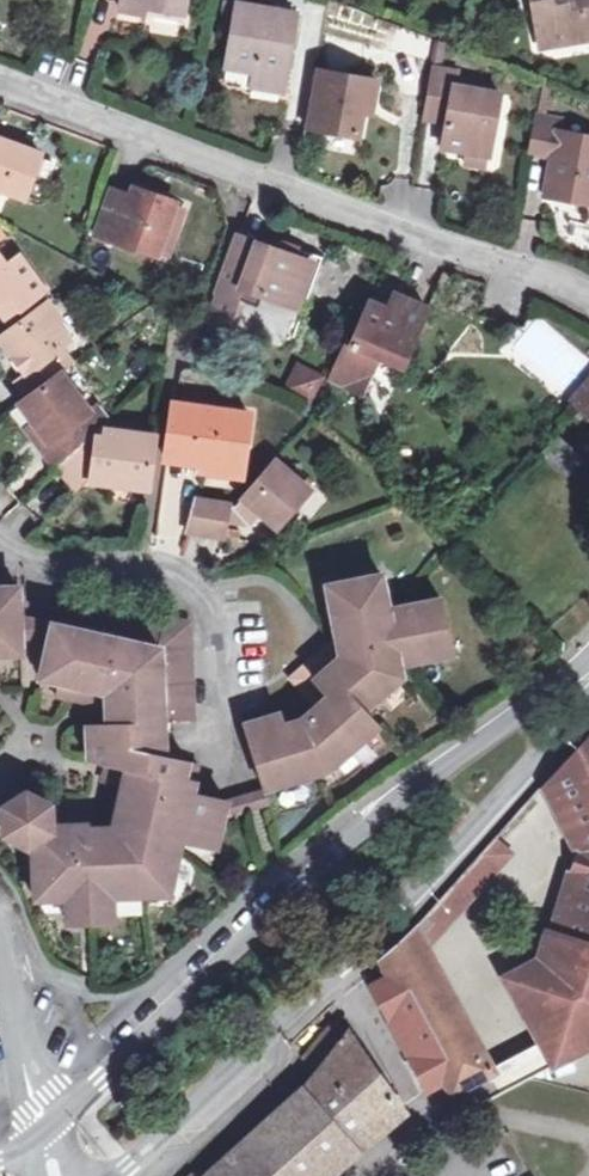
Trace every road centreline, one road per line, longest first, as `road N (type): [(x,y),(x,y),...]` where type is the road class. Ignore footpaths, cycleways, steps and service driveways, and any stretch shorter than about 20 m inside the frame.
road 1 (tertiary): [(588,660),(337,832),(41,1133)]
road 2 (tertiary): [(122,1175),(351,963),(588,703)]
road 3 (residential): [(588,296),(0,82)]
road 4 (residential): [(0,555),(44,575),(172,578),(210,594),(219,728),(244,776)]
road 5 (residential): [(41,1133),(8,1025),(0,924)]

